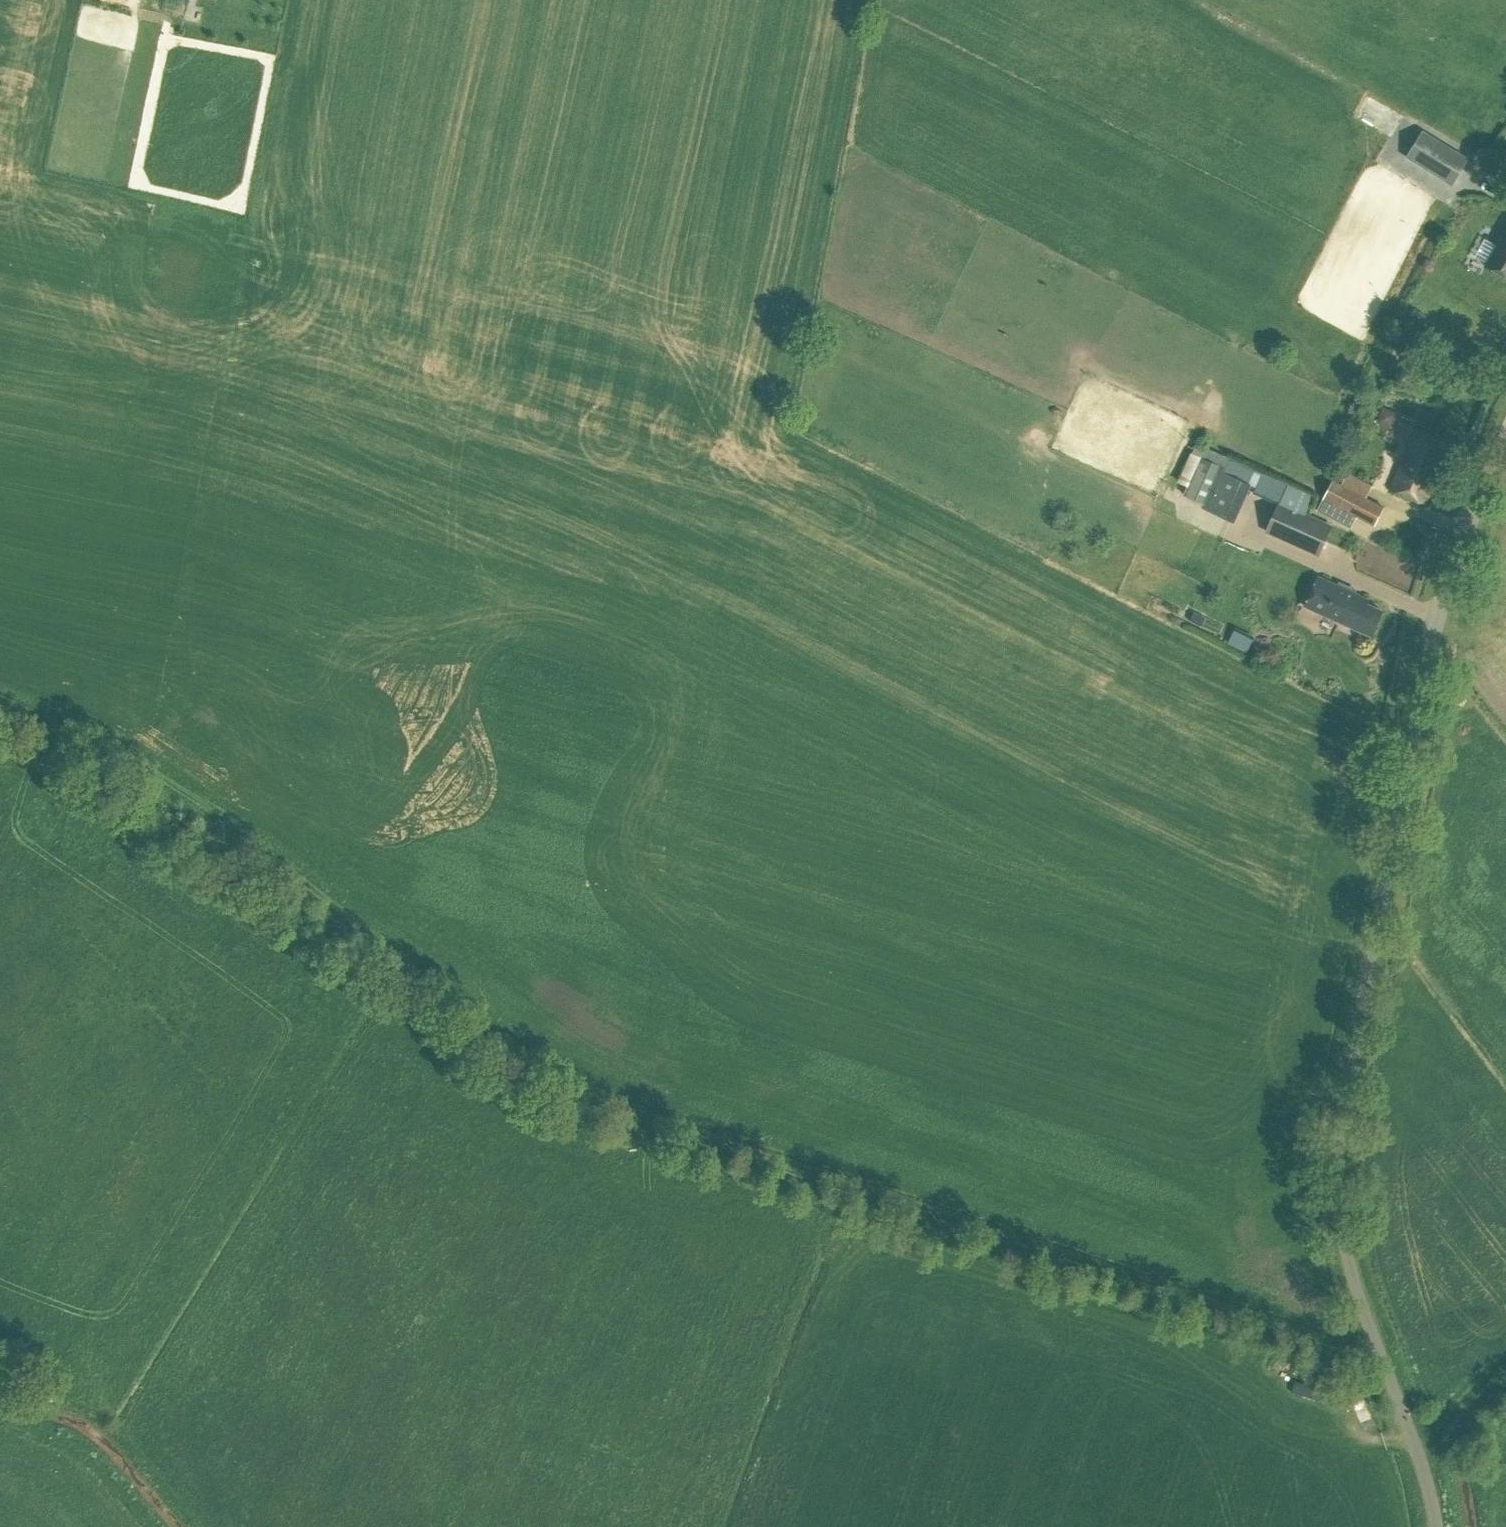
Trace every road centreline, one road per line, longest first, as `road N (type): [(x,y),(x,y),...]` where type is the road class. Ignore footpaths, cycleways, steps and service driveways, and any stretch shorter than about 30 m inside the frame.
road 1 (track): [(1386,1363),(684,1136),(605,1102),(260,857),(0,702)]
road 2 (unclassified): [(1436,1526),(1426,1476),(1346,1251),(1340,1121),(1428,667),(1465,536),(1505,431)]

